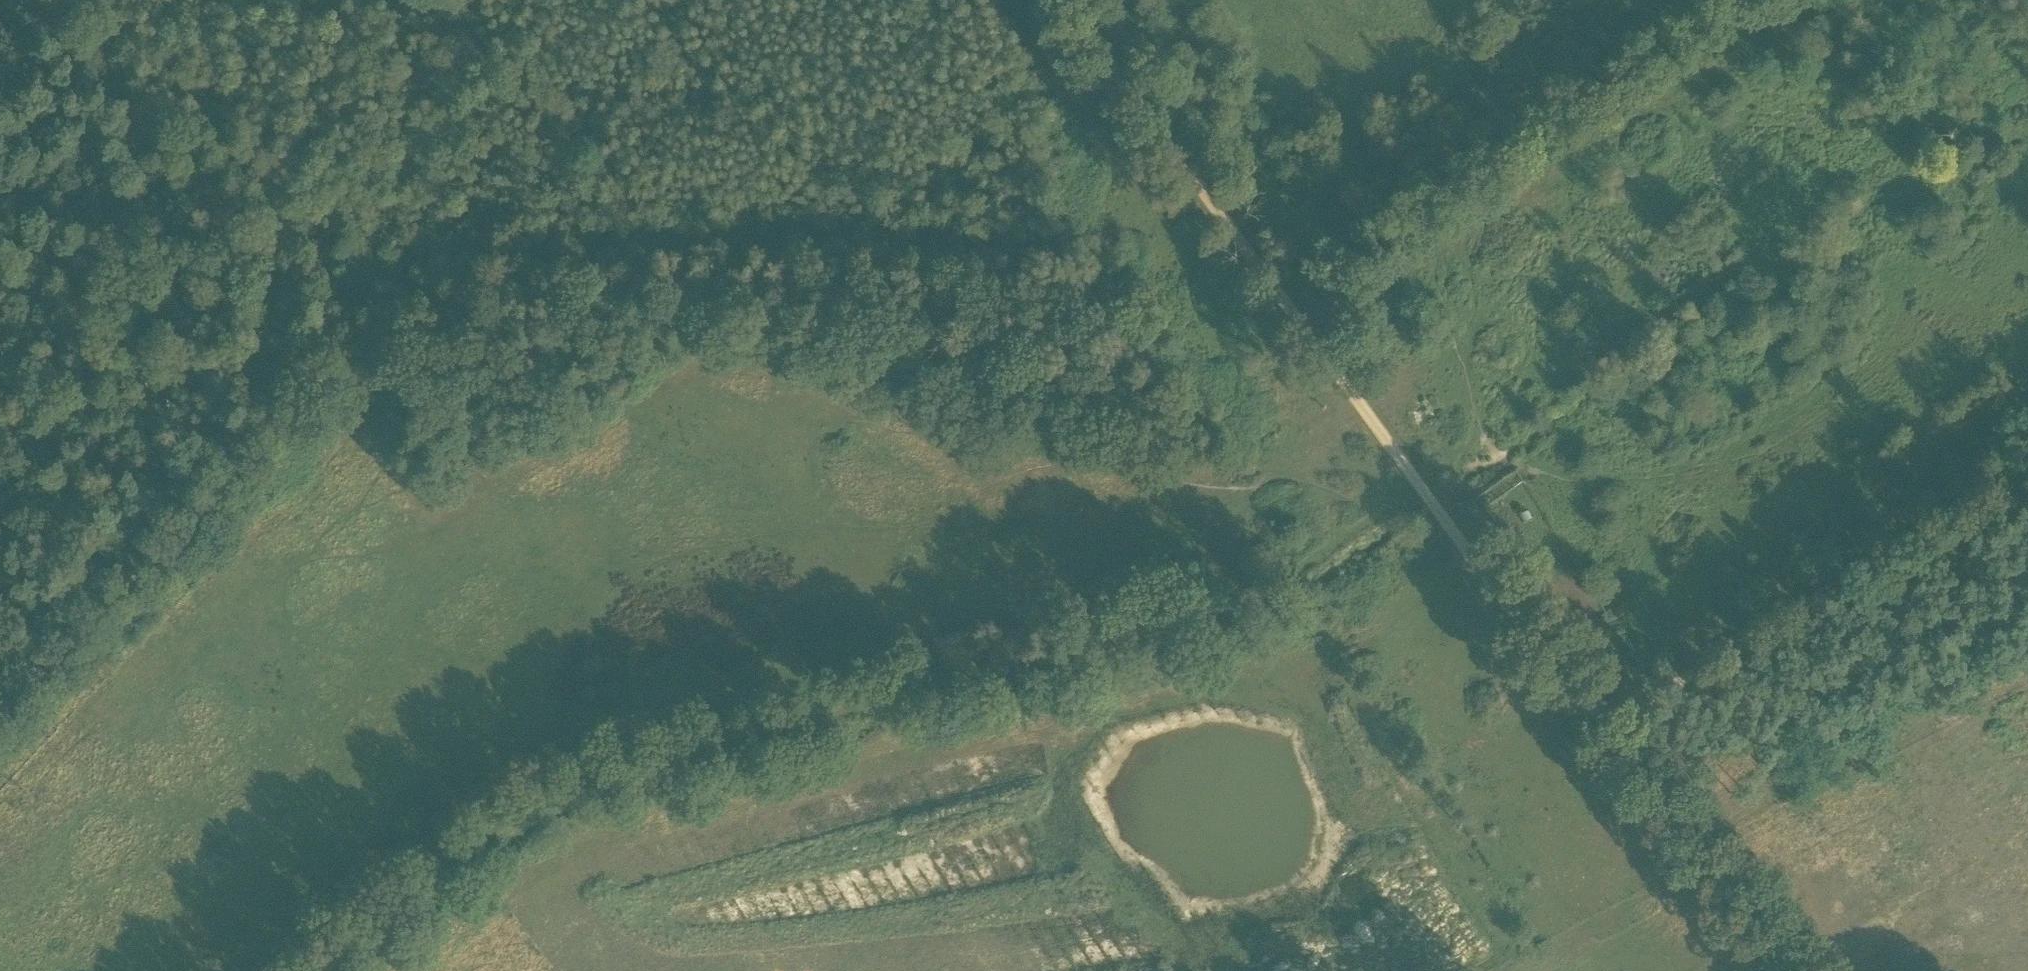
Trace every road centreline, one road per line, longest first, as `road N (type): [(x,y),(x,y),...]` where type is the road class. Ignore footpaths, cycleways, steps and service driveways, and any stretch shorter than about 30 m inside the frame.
road 1 (track): [(1059,0),(1419,487)]
road 2 (track): [(1601,709),(1653,701),(2027,477)]
road 3 (track): [(1419,487),(1575,698),(1601,709)]
road 4 (track): [(1601,709),(1698,852)]

